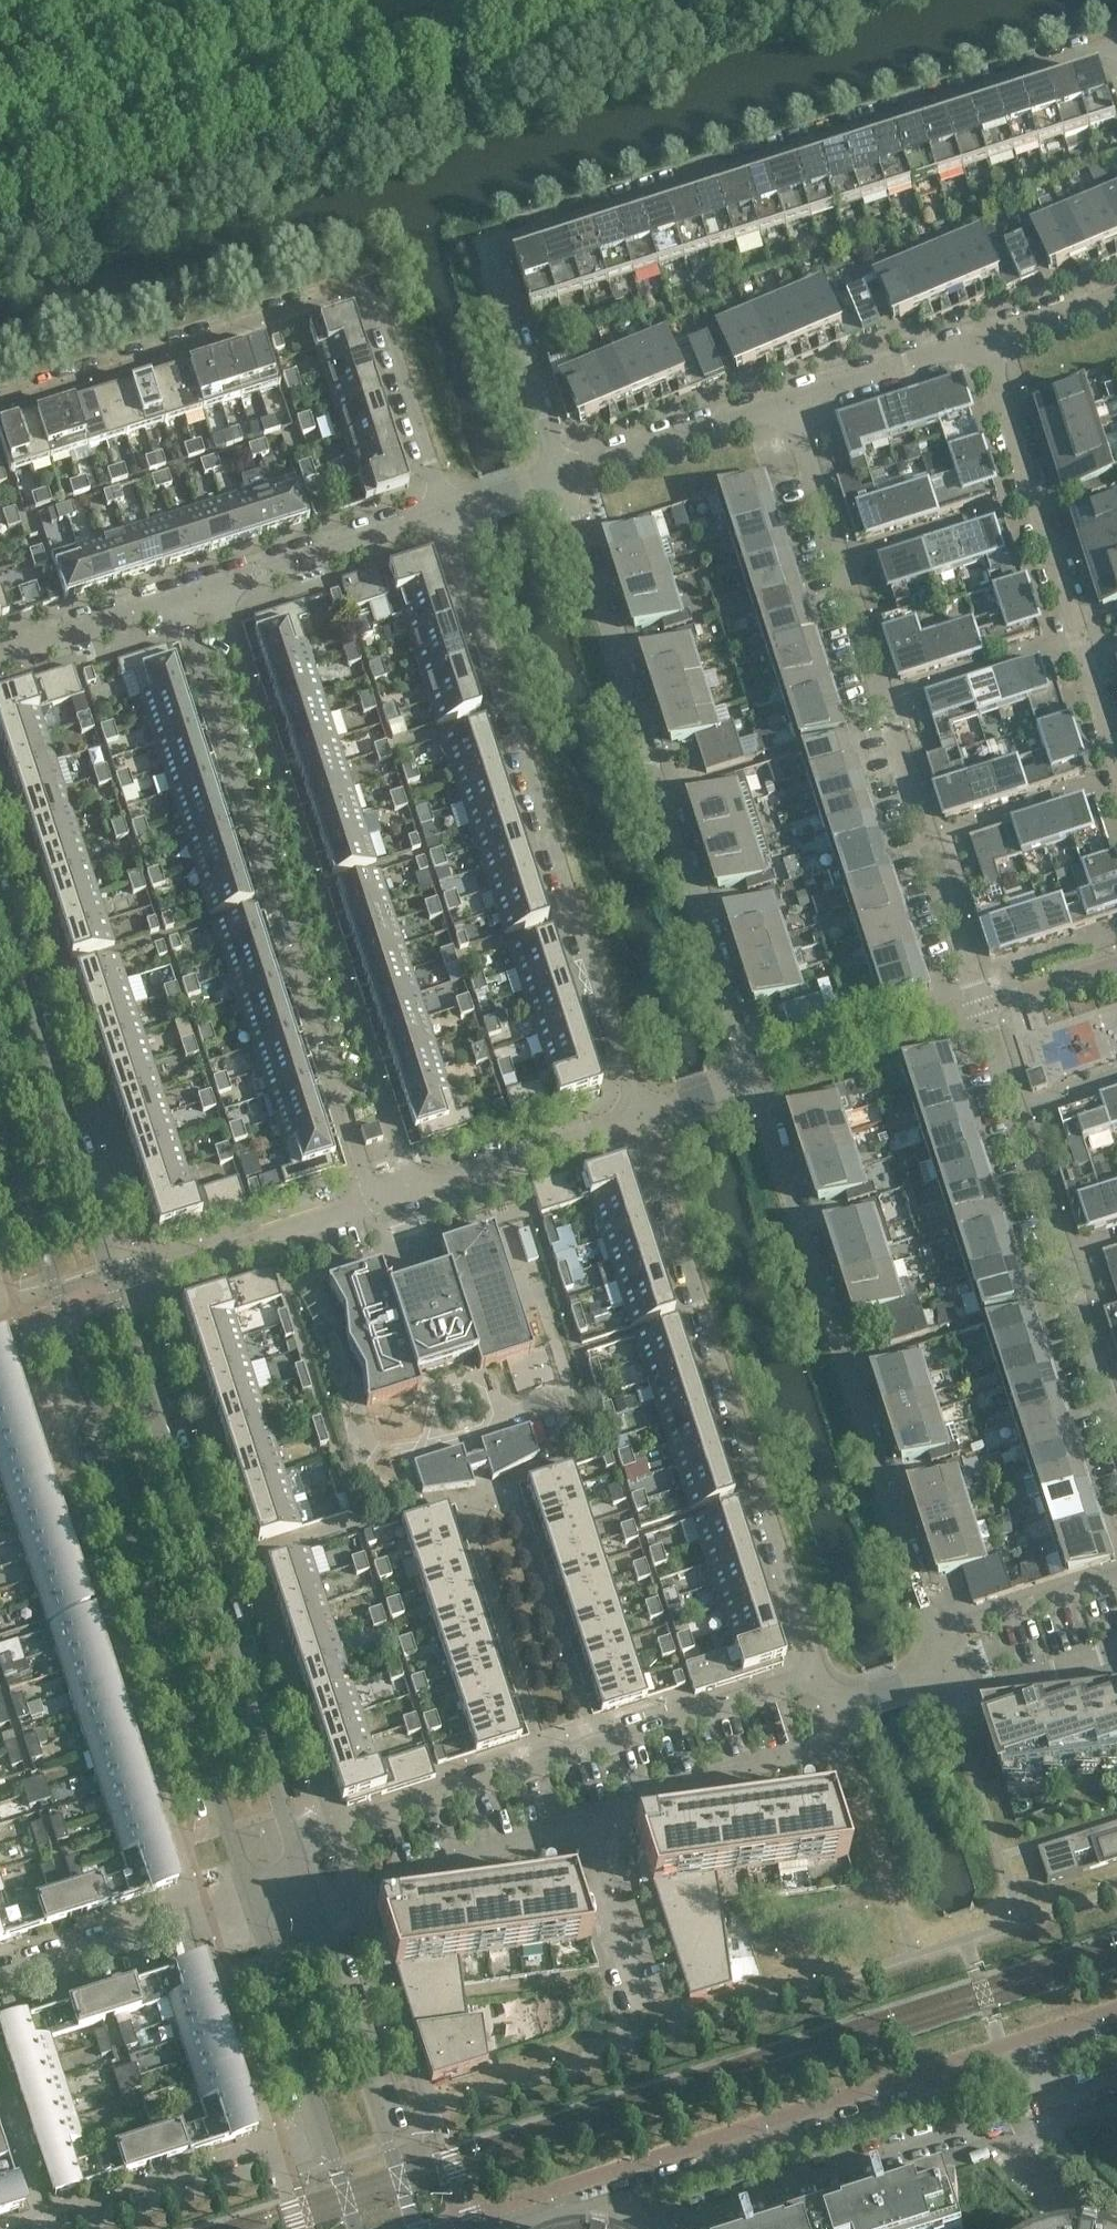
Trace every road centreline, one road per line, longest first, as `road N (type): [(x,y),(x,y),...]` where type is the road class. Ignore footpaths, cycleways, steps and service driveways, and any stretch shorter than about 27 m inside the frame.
road 1 (residential): [(1116,1426),(797,406)]
road 2 (tertiary): [(297,1850),(0,928)]
road 3 (residential): [(567,479),(493,253),(1116,55)]
road 4 (tertiary): [(0,1122),(253,1902)]
road 5 (residential): [(762,1082),(567,479)]
road 6 (residential): [(448,515),(644,1117)]
road 7 (residential): [(379,1204),(180,604)]
road 8 (residential): [(413,1193),(219,592)]
road 9 (secondary): [(0,193),(597,0)]
road 10 (residential): [(0,408),(366,297),(382,311),(448,515)]
road 11 (residential): [(644,1117),(812,1681)]
road 12 (residential): [(942,1639),(762,1082)]
road 13 (residential): [(812,1681),(297,1850)]
road 14 (secondary): [(490,0),(0,156)]
road 15 (residential): [(573,2214),(679,2221),(1051,2100)]
road 16 (residential): [(1043,2065),(573,2214)]
road 17 (residential): [(1116,738),(987,346)]
road 18 (tertiary): [(419,2228),(317,1913)]
road 19 (residential): [(585,1831),(799,1762),(823,1741),(825,1709)]
road 20 (residential): [(317,1913),(585,1831)]
road 21 (residential): [(0,1981),(253,1902)]
road 22 (tertiary): [(253,1902),(330,2149)]
road 23 (residential): [(330,2149),(89,2228)]
road 24 (unclassified): [(413,1193),(644,1117)]
road 25 (residential): [(219,592),(448,515)]
road 26 (residential): [(567,479),(797,406)]
road 27 (residential): [(797,406),(987,346)]
road 28 (residential): [(0,664),(180,604)]
road 29 (residential): [(641,2009),(585,1831)]
road 30 (residential): [(954,1670),(965,1694),(1116,1651)]
road 31 (residential): [(1116,1586),(942,1639)]
road 32 (residential): [(987,346),(1116,302)]
road 33 (residential): [(825,1709),(954,1670)]
road 34 (unclassified): [(256,1243),(379,1204)]
road 35 (unclassified): [(448,515),(567,479)]
road 36 (unclassified): [(644,1117),(762,1082)]

